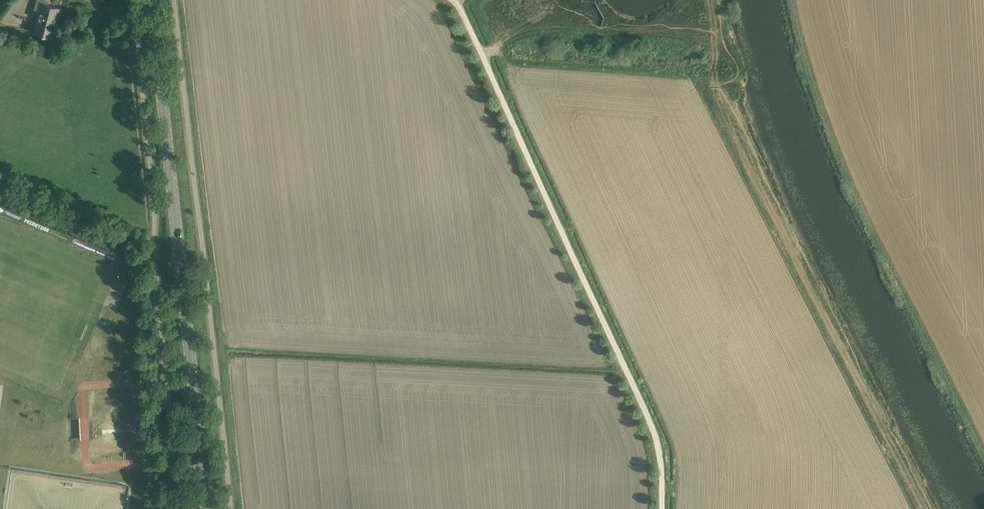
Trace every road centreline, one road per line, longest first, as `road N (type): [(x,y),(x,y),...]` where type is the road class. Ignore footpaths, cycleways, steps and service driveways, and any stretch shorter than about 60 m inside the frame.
road 1 (track): [(661,508),(655,435),(456,2)]
road 2 (tertiary): [(204,508),(151,0)]

